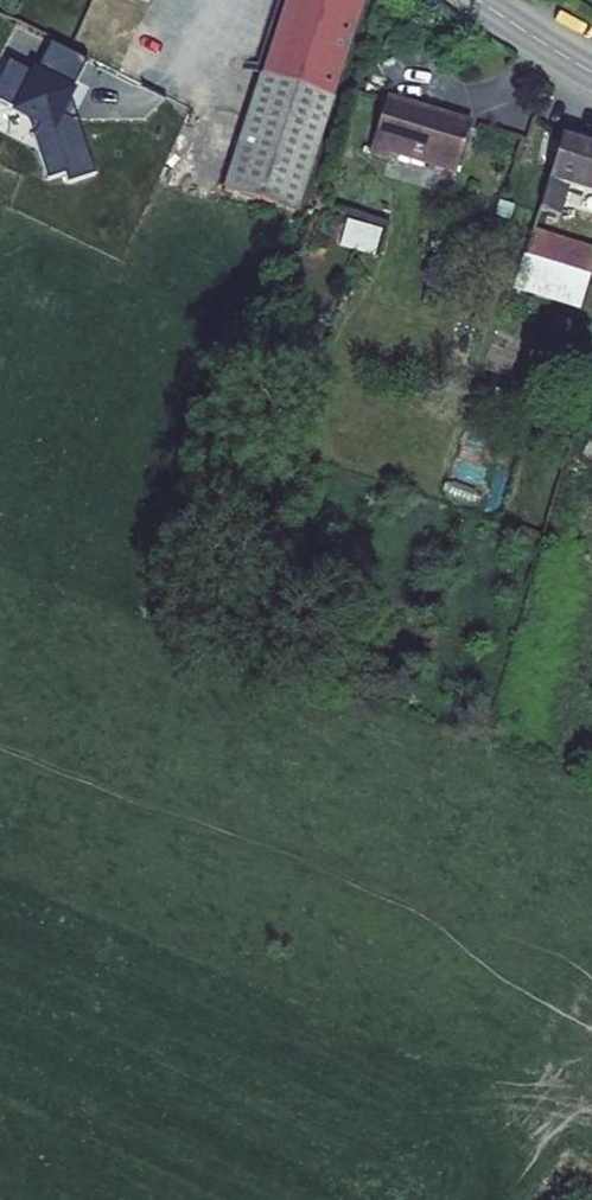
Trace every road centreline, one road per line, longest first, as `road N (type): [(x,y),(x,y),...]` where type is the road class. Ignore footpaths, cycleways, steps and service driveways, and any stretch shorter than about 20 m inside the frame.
road 1 (tertiary): [(591,72),(479,0)]

